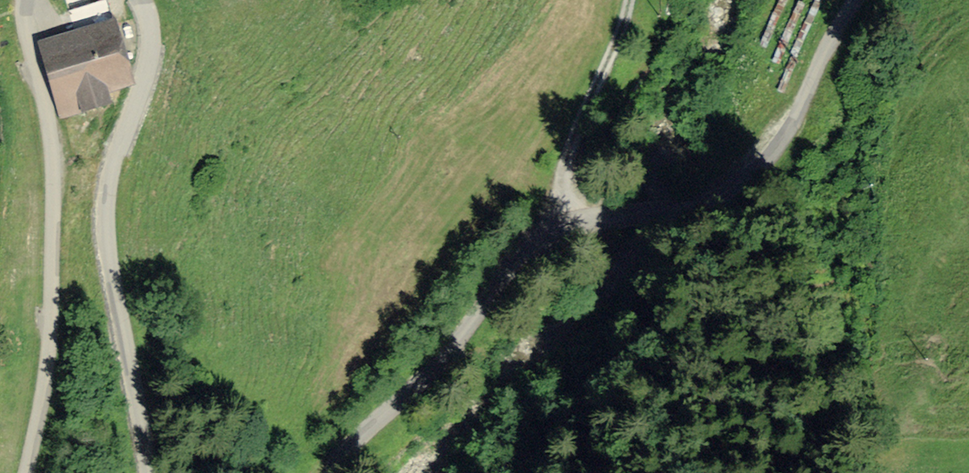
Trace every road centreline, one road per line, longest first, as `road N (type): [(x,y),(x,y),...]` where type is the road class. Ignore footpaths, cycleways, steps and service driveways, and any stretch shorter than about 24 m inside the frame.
road 1 (unclassified): [(857,0),(783,127),(746,171),(699,202),(563,227),(536,240),(433,377),(368,431),(339,472)]
road 2 (unclassified): [(147,472),(106,220),(114,167),(147,68),(138,0)]
road 3 (unclassified): [(27,0),(55,193),(51,334),(28,472)]
road 4 (track): [(631,0),(569,161),(563,227)]

